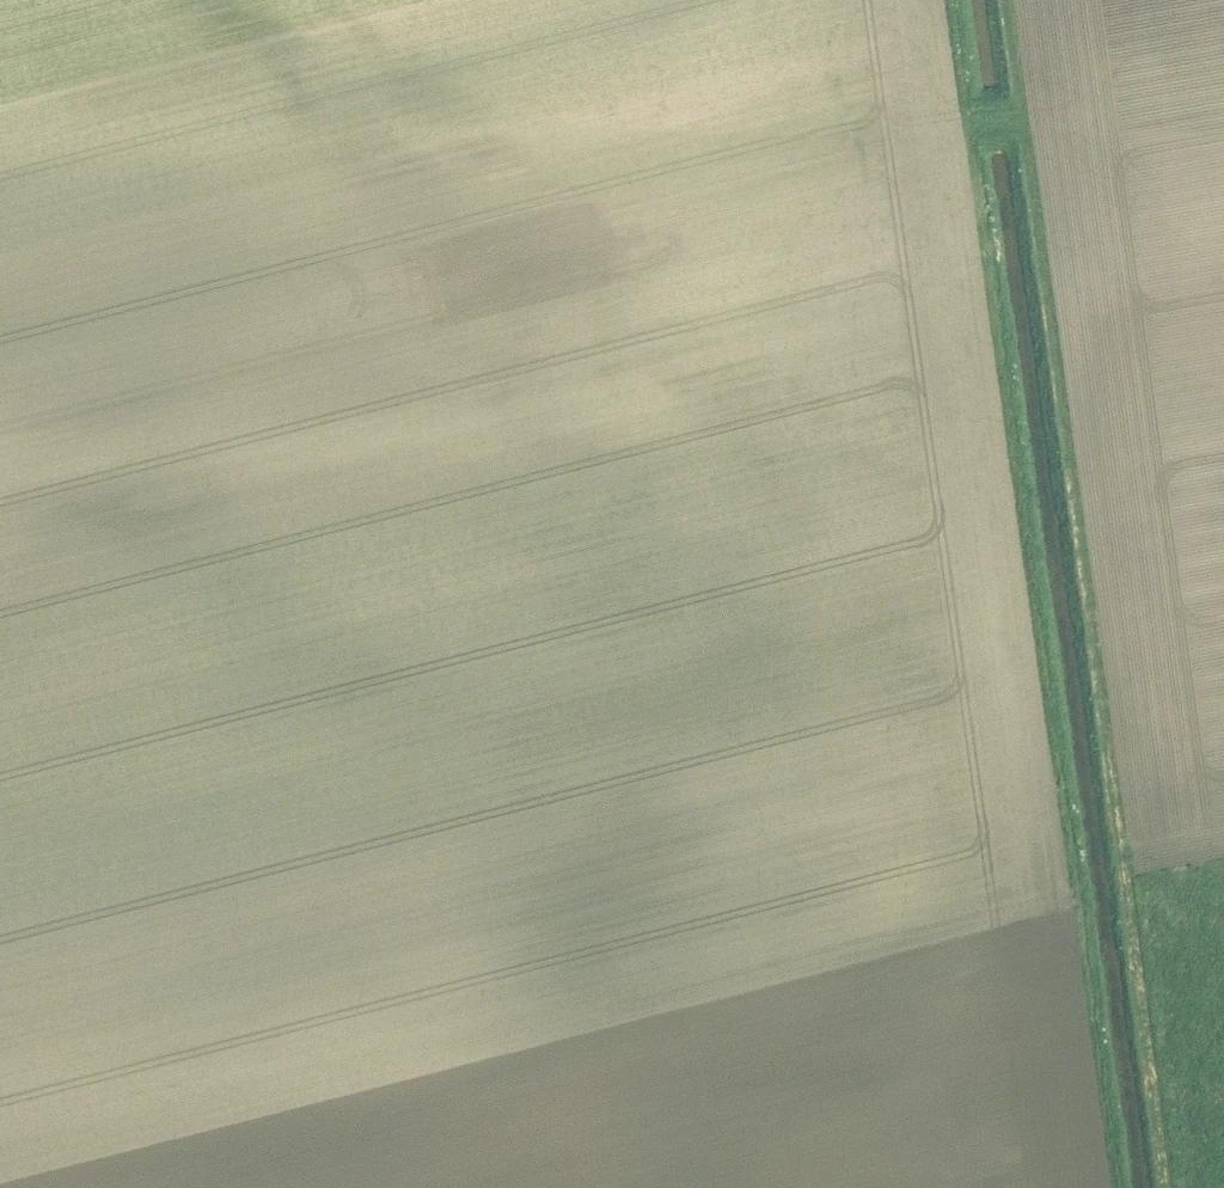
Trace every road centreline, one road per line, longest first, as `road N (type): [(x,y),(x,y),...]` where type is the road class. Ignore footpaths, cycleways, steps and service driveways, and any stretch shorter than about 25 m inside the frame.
road 1 (track): [(1012,0),(1050,336),(1174,1187)]
road 2 (track): [(963,0),(1124,1187)]

